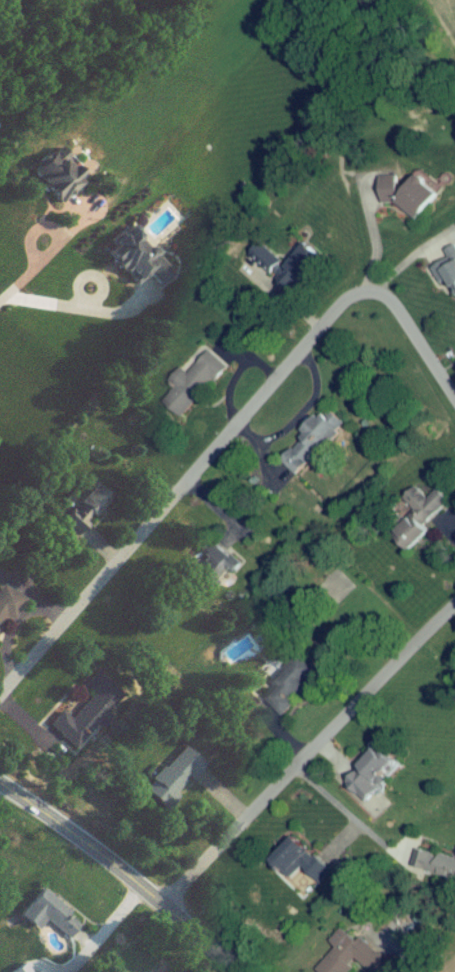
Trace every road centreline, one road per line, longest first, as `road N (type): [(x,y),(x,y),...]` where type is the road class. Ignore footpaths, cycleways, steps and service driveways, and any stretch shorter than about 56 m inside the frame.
road 1 (residential): [(454,404),(394,311),(368,299),(344,306),(0,698)]
road 2 (residential): [(164,908),(454,611)]
road 3 (secondary): [(238,971),(164,908),(0,790)]
road 4 (residential): [(0,304),(105,208)]

